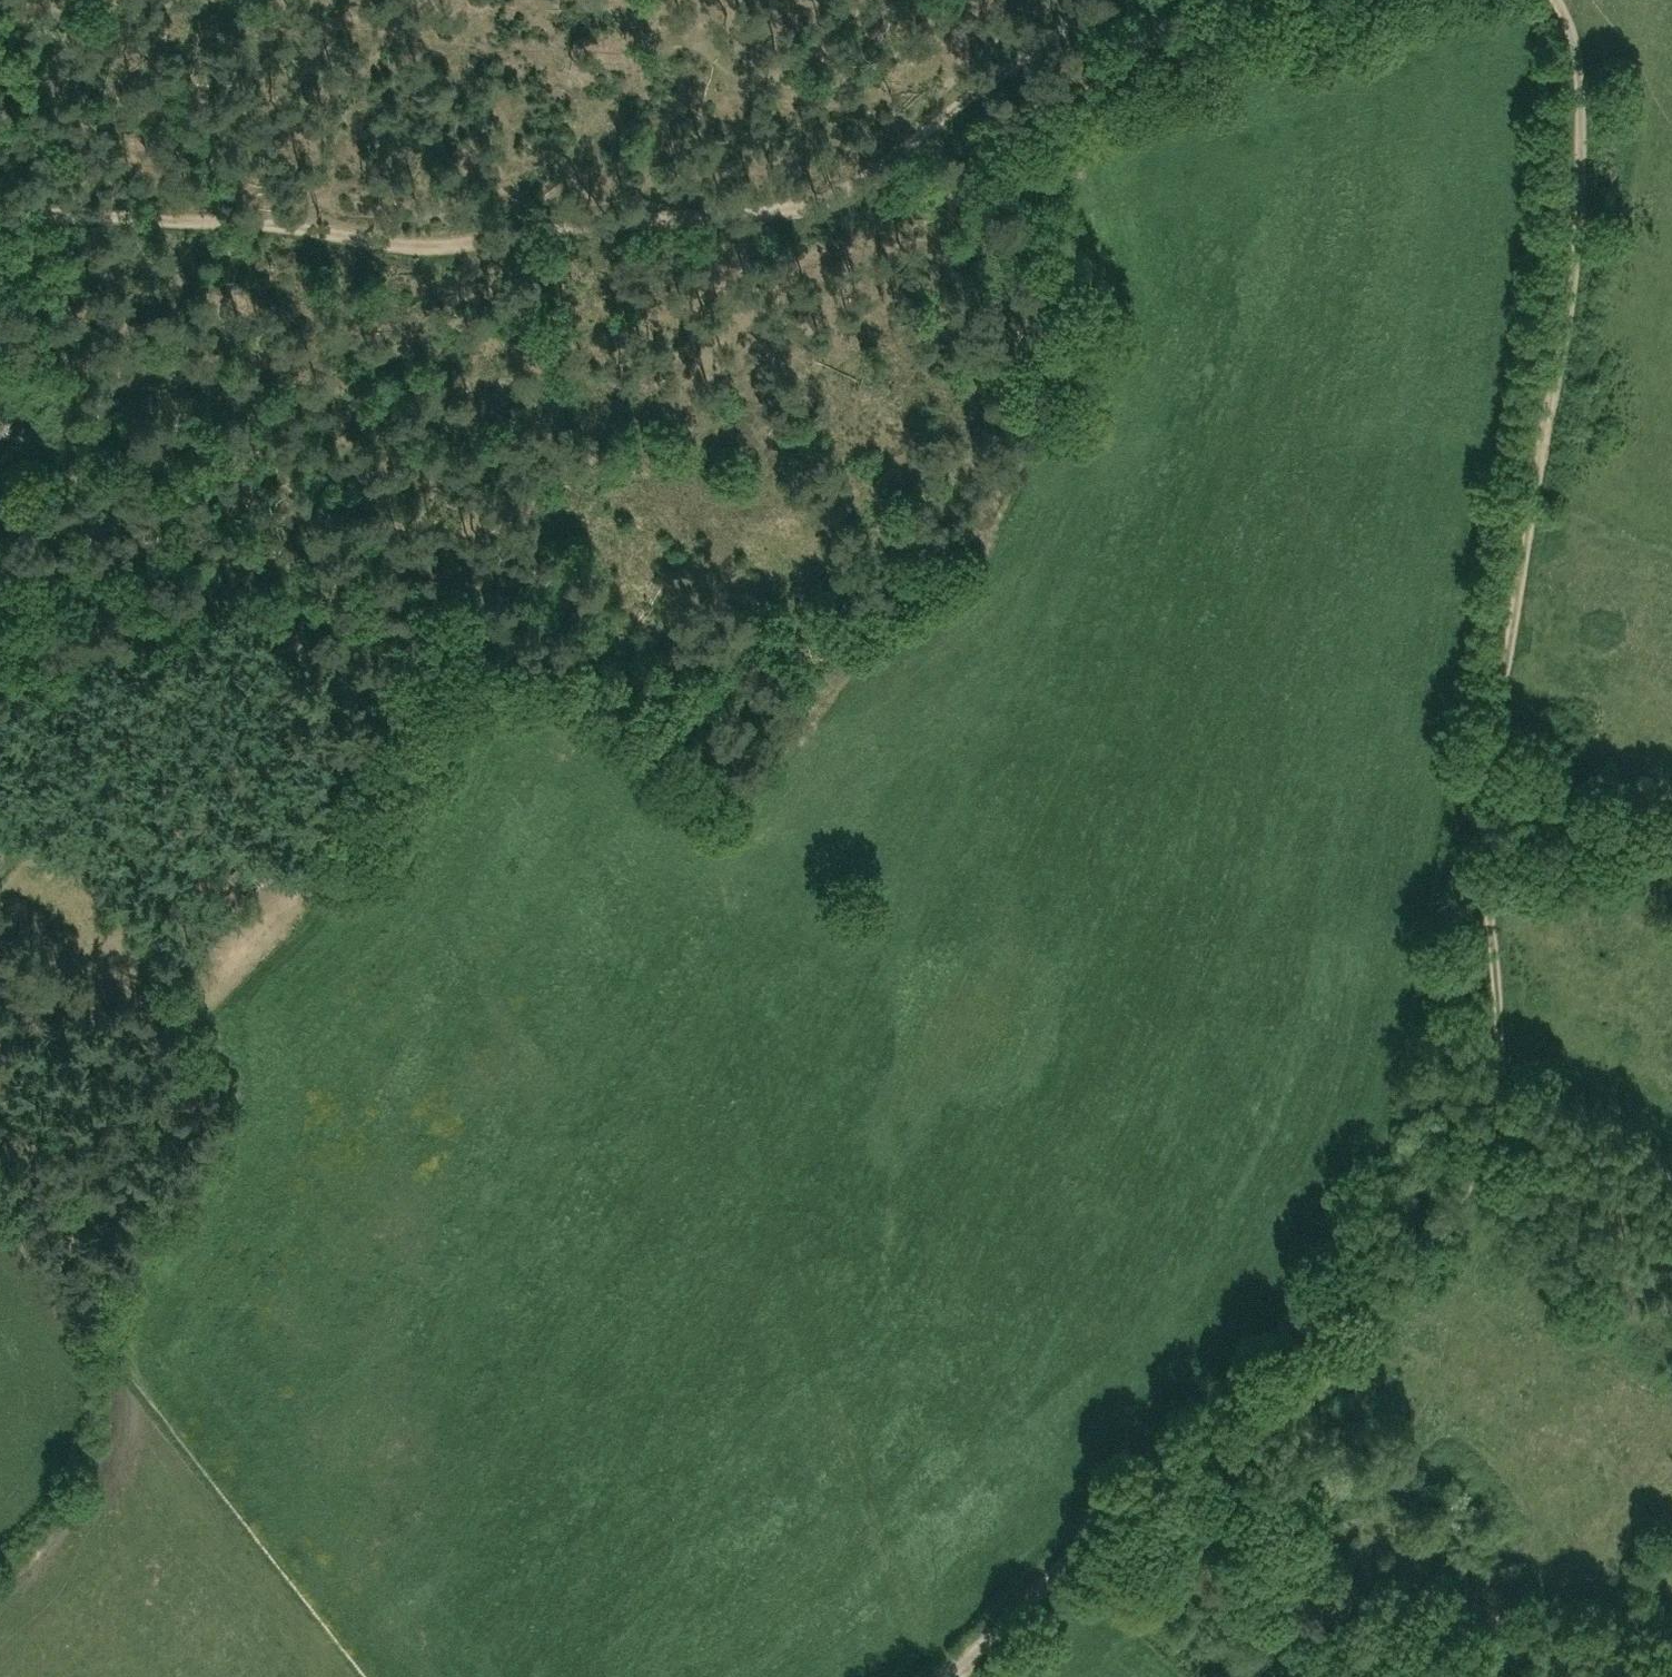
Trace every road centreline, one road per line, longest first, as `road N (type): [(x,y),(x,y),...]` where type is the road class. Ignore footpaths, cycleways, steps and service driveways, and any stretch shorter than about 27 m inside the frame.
road 1 (track): [(945,1676),(1169,1466),(1227,1418),(1333,1355),(1387,1300),(1444,1221),(1482,1148),(1482,847),(1493,718),(1580,235),(1575,51),(1555,0)]
road 2 (track): [(1093,0),(876,169),(819,200),(432,247),(219,221),(0,218)]

